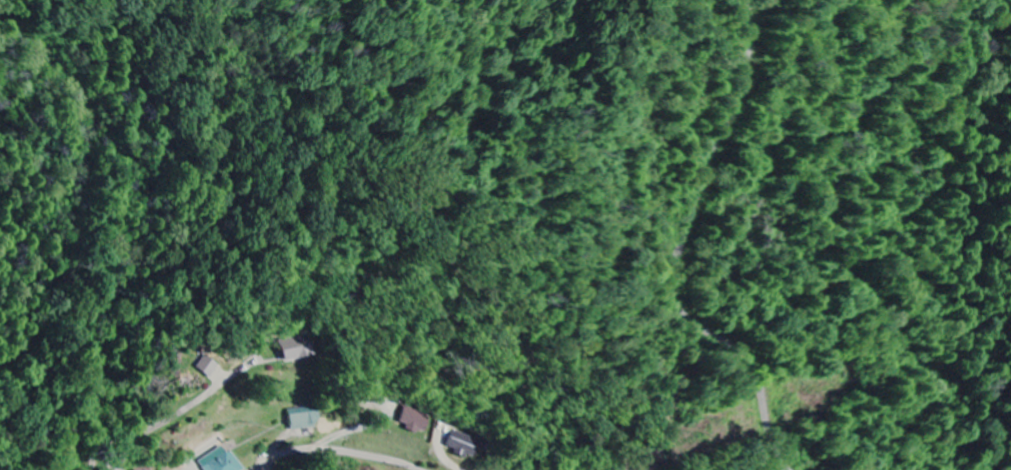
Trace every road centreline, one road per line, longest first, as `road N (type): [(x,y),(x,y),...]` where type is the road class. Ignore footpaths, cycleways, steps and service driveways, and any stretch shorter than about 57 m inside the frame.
road 1 (residential): [(786,469),(756,367),(691,318),(677,290),(684,249),(749,76),(750,0)]
road 2 (residential): [(422,469),(316,449),(255,469)]

